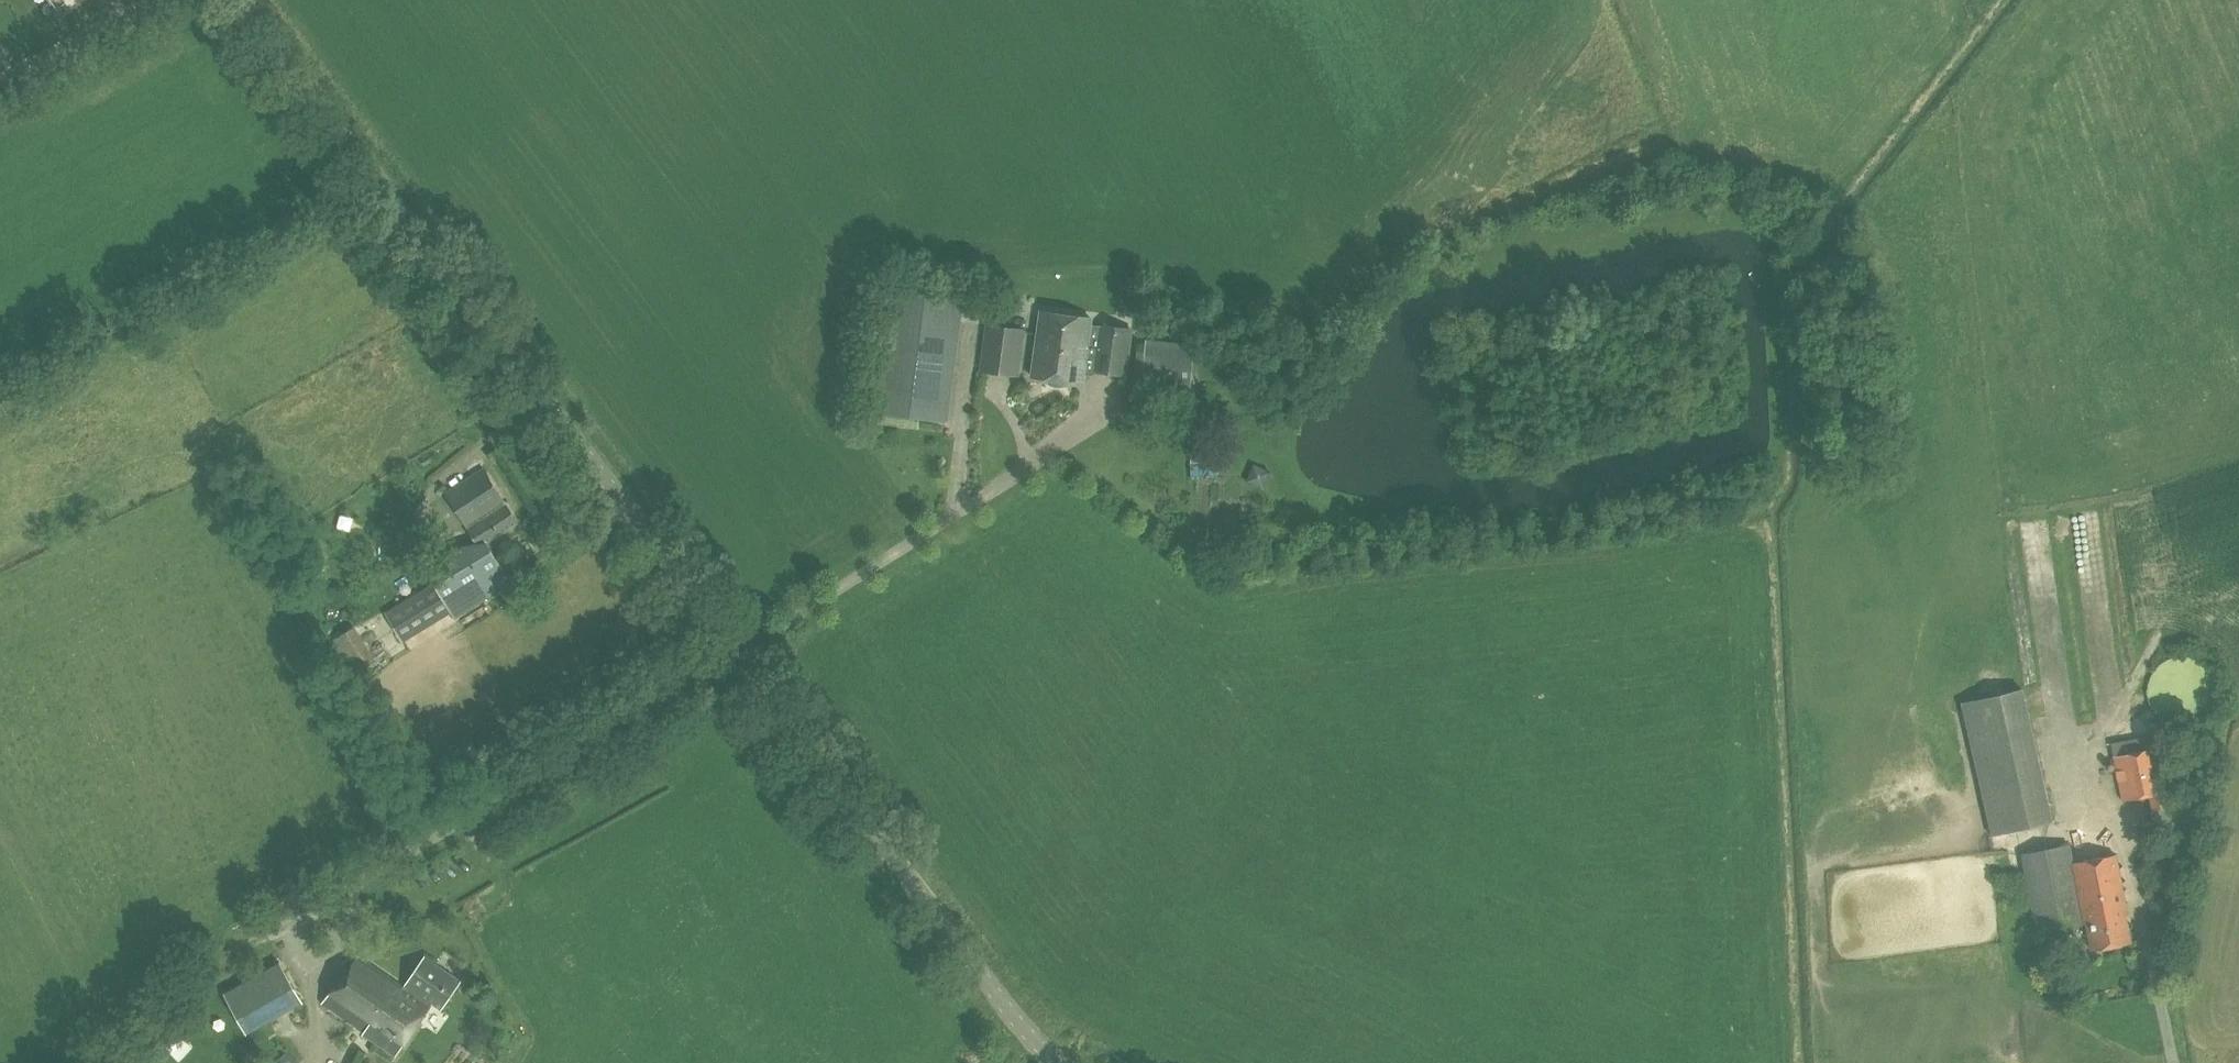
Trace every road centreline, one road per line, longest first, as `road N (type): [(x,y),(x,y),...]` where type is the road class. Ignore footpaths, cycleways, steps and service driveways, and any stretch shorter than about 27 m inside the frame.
road 1 (unclassified): [(737,651),(240,0)]
road 2 (unclassified): [(272,933),(737,651)]
road 3 (unclassified): [(1056,1062),(737,651)]
road 4 (track): [(113,1062),(178,999),(272,933)]

